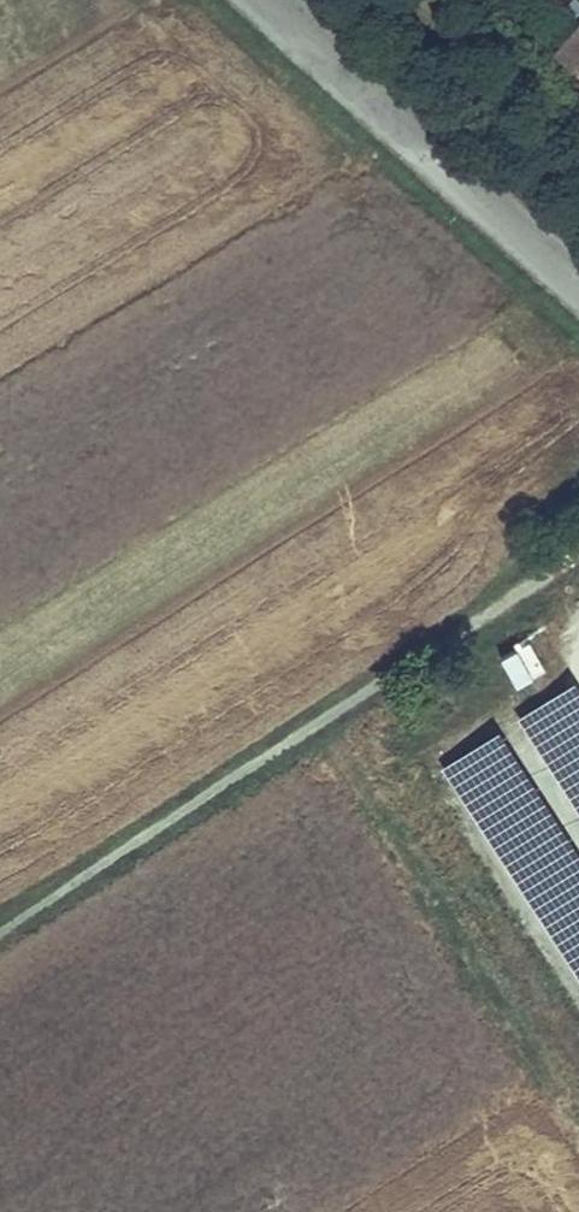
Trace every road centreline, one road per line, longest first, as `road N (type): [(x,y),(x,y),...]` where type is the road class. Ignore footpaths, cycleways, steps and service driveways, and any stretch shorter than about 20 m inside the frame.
road 1 (residential): [(271,0),(578,278)]

